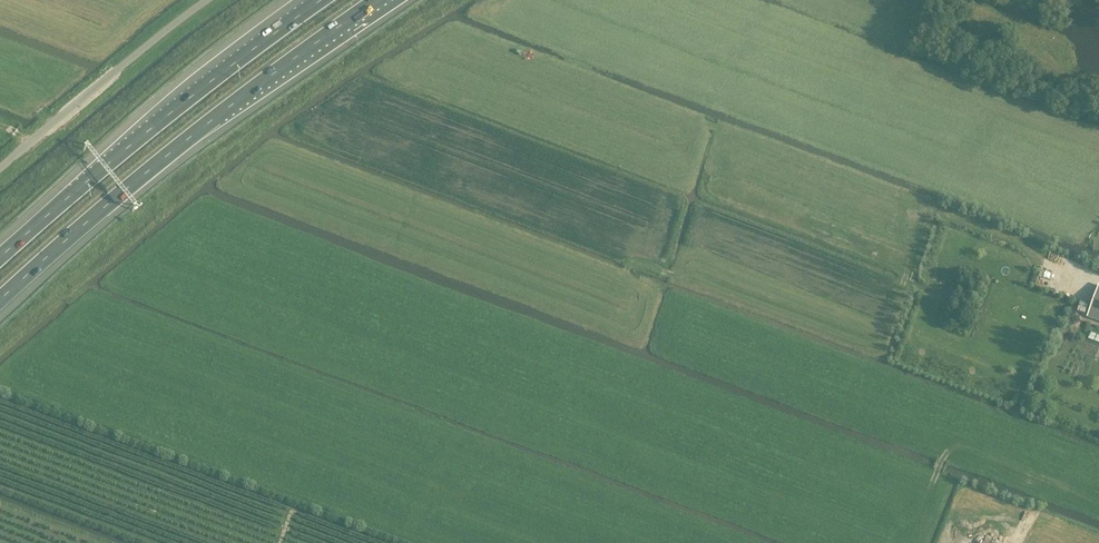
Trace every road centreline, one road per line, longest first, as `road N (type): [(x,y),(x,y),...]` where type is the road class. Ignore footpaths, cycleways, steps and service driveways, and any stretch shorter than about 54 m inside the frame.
road 1 (motorway): [(0,300),(204,127),(379,0)]
road 2 (motorway): [(323,0),(167,115),(0,257)]
road 3 (unclassified): [(0,168),(208,0)]

